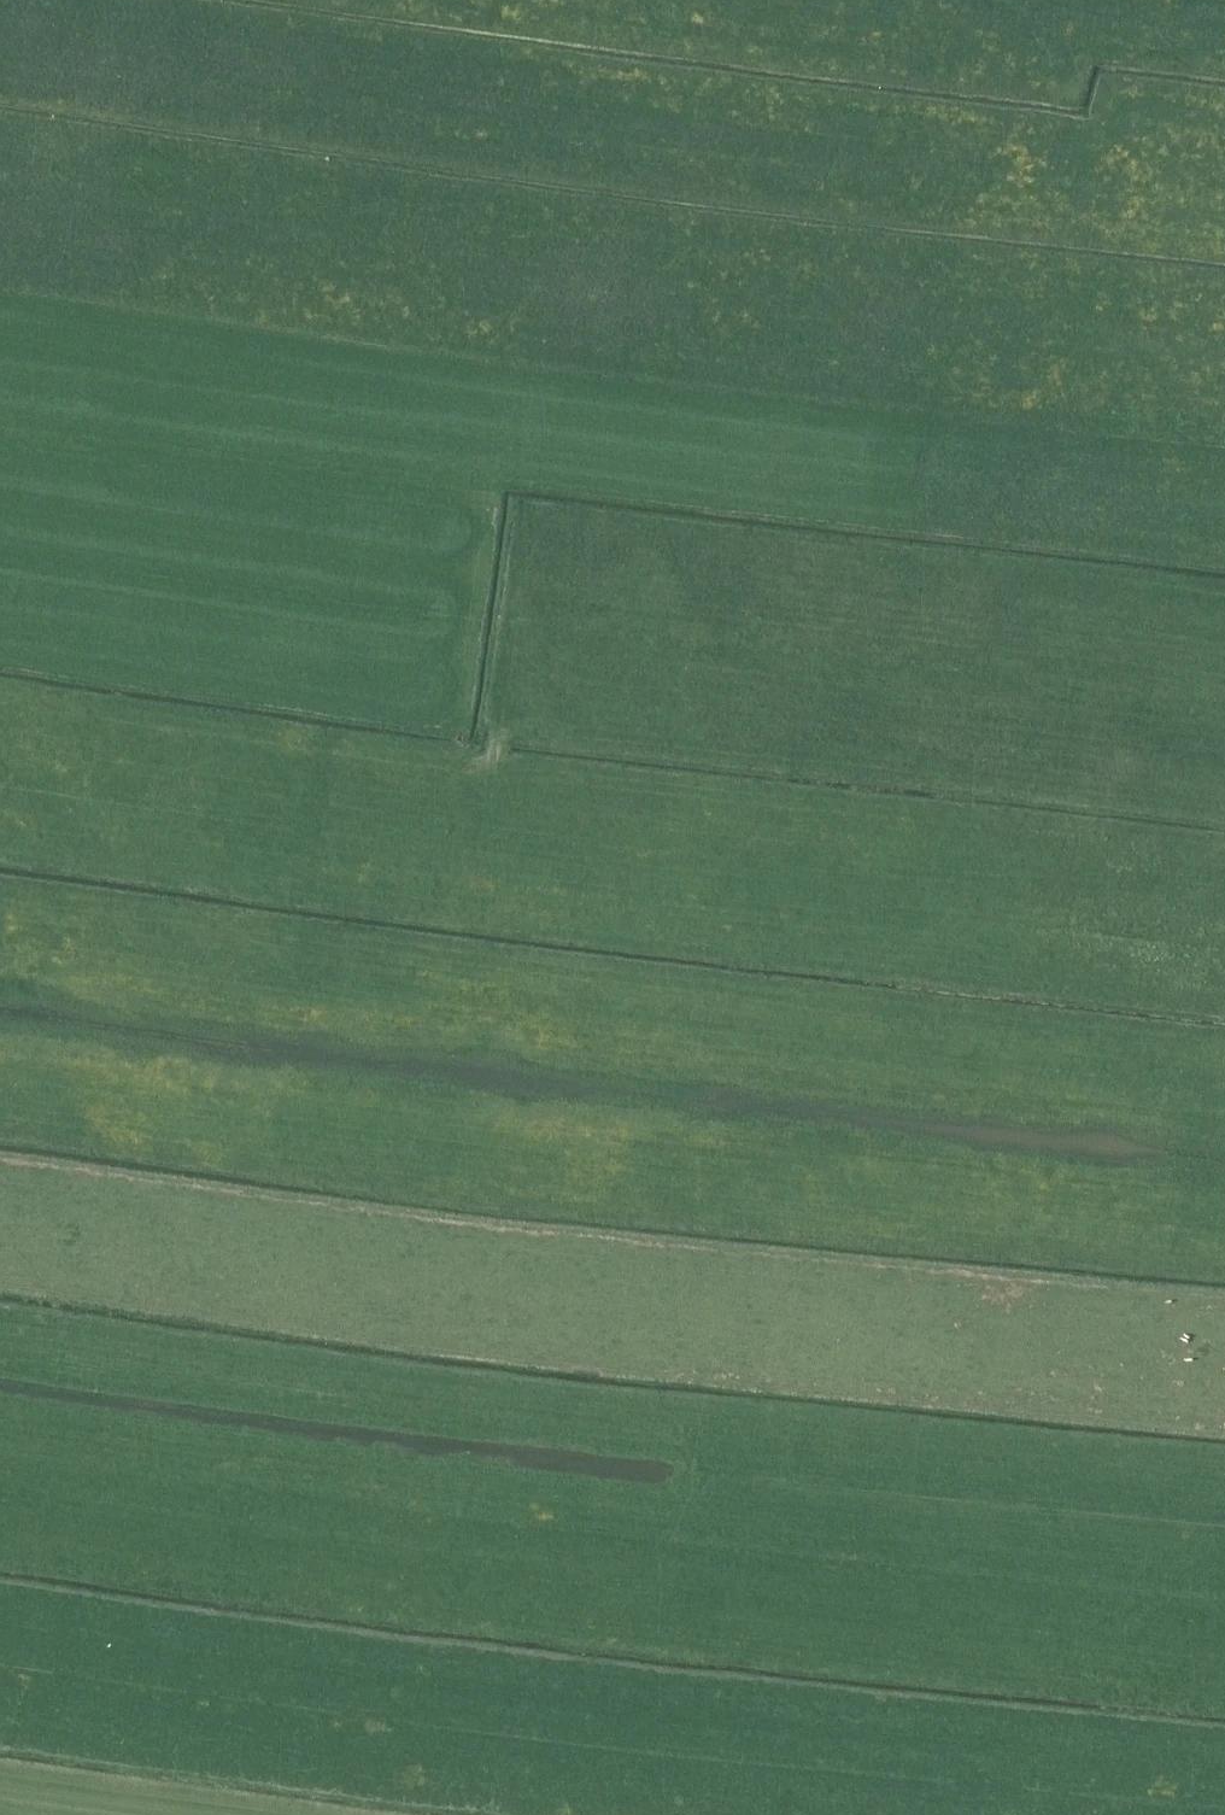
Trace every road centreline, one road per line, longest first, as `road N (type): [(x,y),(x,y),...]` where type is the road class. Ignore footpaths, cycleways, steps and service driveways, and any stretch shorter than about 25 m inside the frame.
road 1 (track): [(0,913),(1224,1101)]
road 2 (track): [(0,1495),(1224,1520)]

